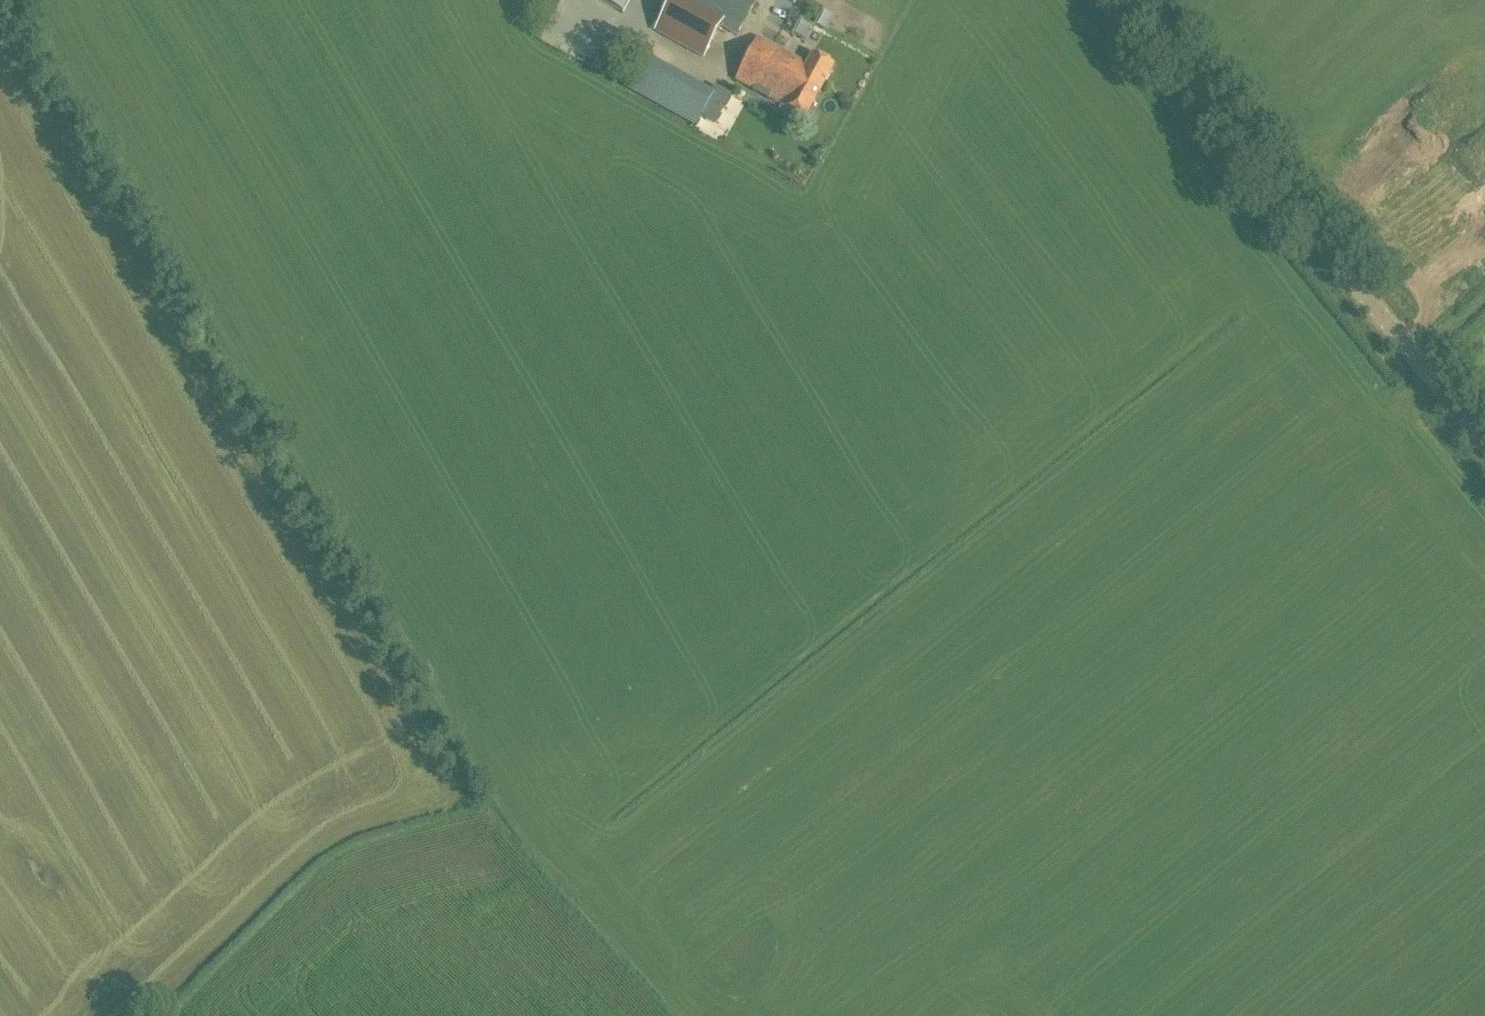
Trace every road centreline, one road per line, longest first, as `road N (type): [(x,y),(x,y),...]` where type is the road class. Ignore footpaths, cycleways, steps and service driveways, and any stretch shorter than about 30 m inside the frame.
road 1 (unclassified): [(1484,446),(1301,232),(1122,0)]

